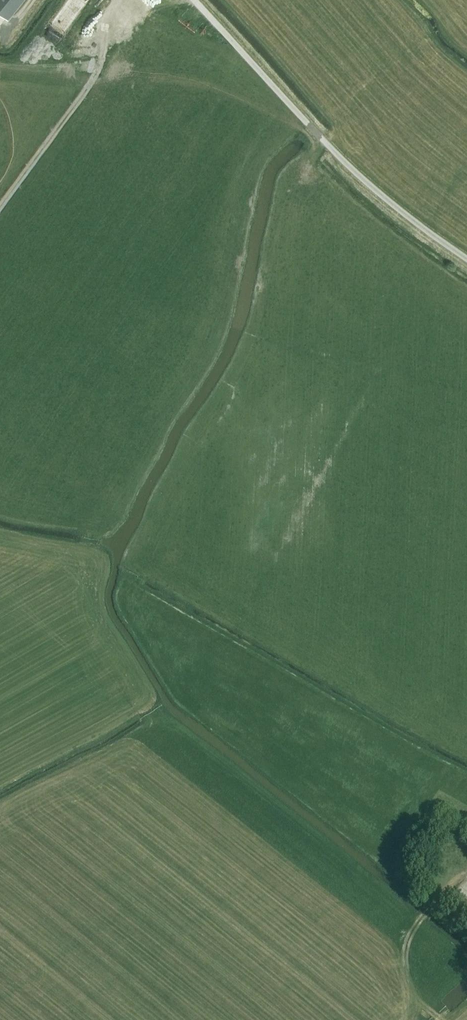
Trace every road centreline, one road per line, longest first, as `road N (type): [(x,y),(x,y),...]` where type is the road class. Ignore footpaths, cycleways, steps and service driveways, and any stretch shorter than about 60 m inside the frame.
road 1 (track): [(0,208),(91,84),(119,0)]

